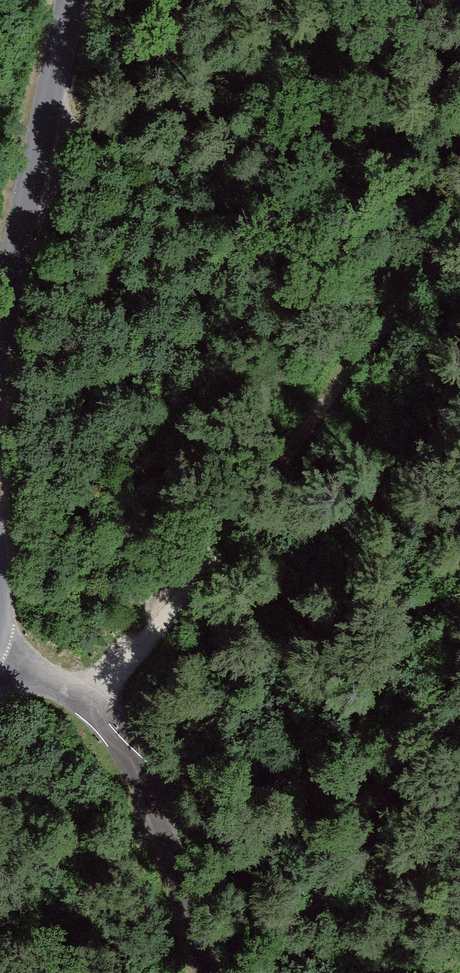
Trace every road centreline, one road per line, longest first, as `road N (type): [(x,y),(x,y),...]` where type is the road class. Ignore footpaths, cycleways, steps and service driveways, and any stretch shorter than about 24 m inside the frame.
road 1 (track): [(92,710),(459,226)]
road 2 (unclassified): [(0,661),(92,710),(117,733),(153,798),(210,972)]
road 3 (unclassified): [(0,334),(72,0)]

